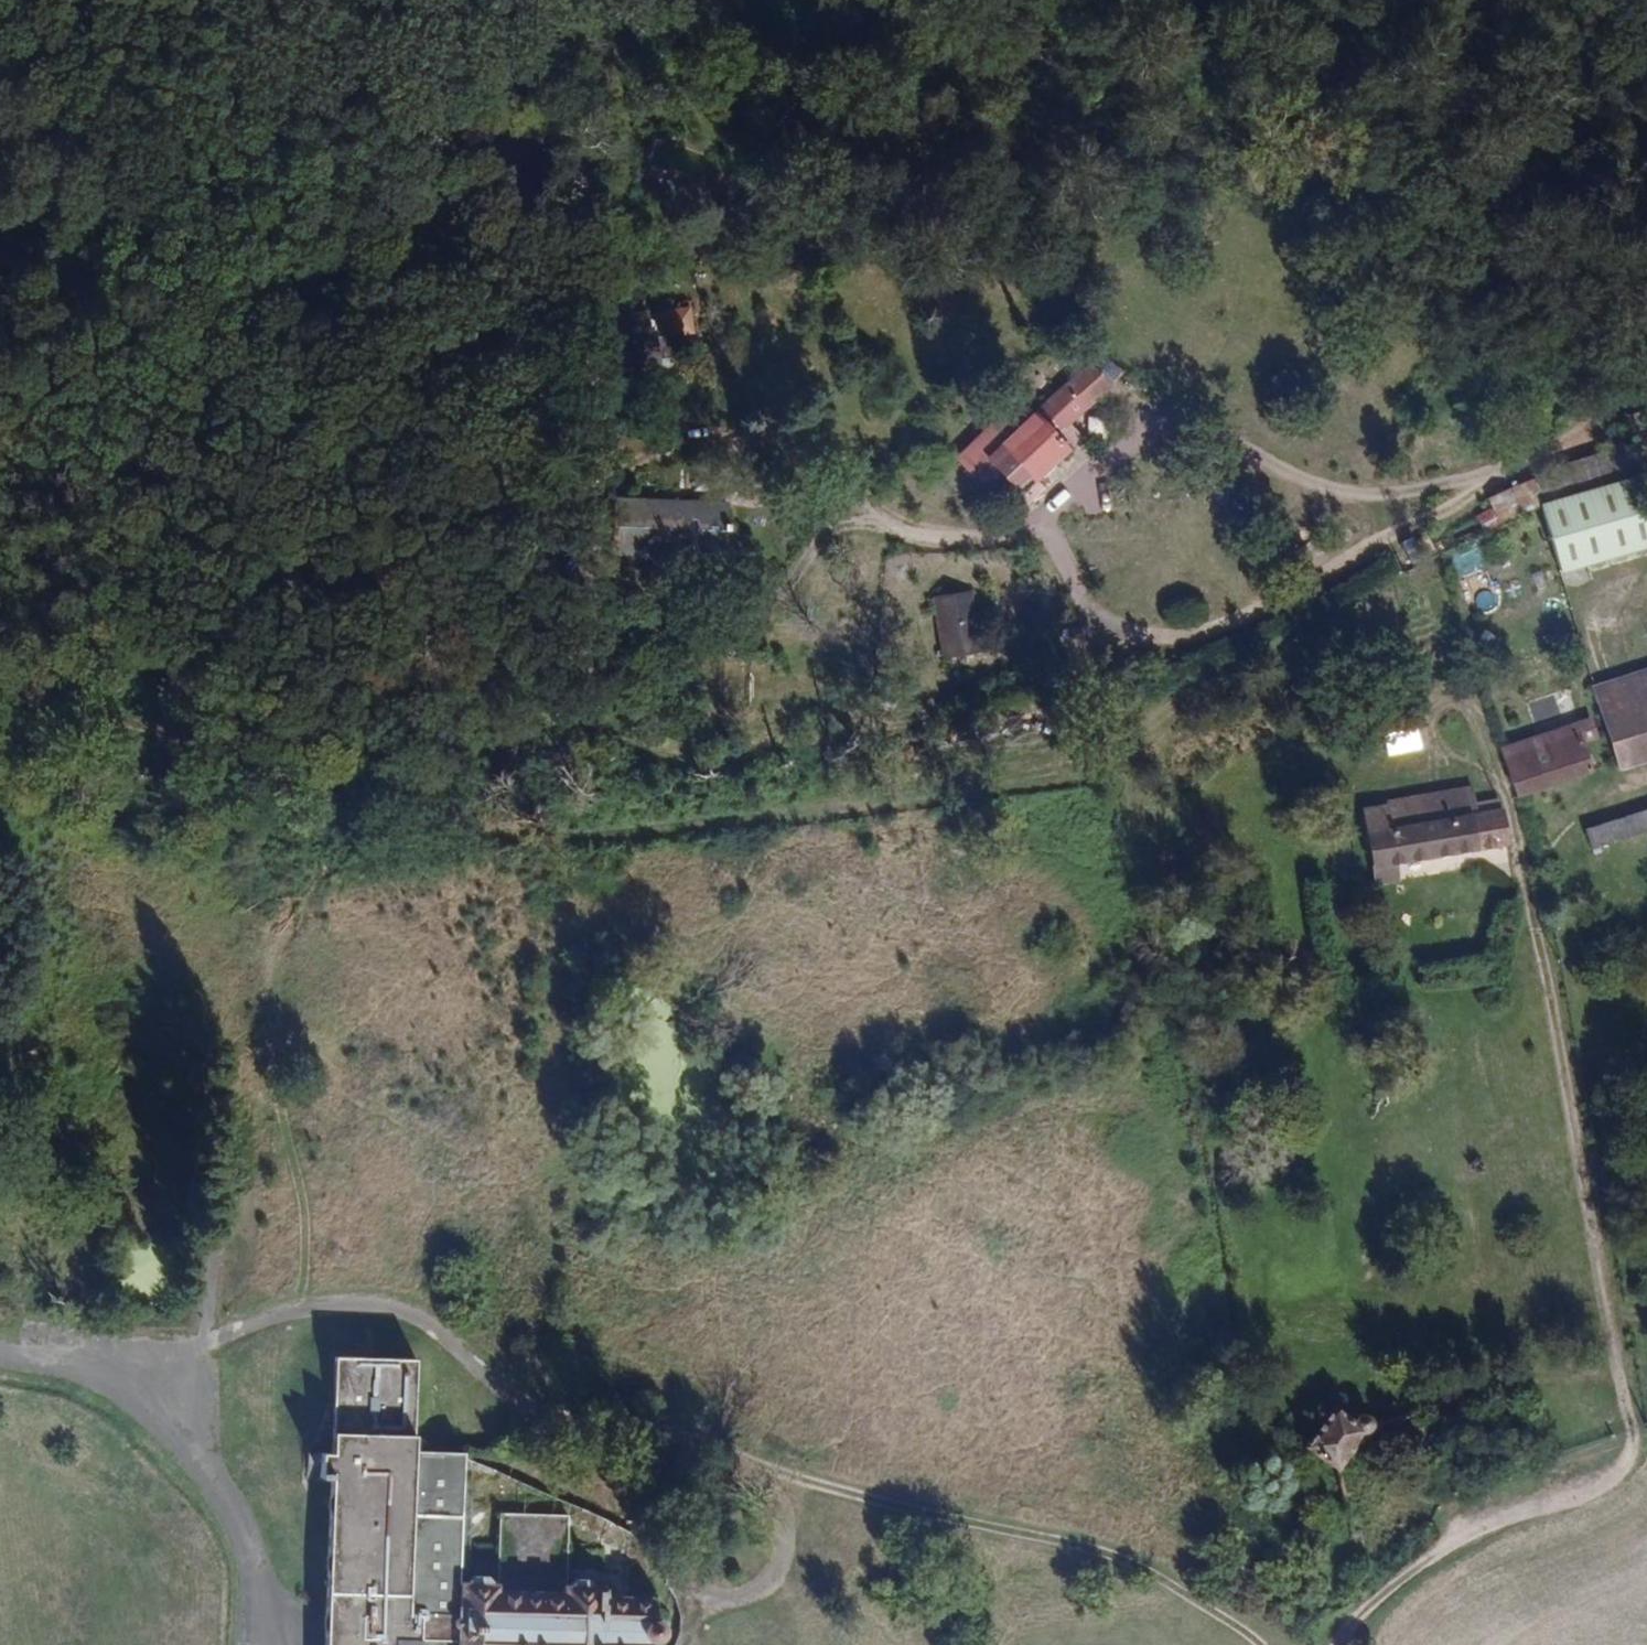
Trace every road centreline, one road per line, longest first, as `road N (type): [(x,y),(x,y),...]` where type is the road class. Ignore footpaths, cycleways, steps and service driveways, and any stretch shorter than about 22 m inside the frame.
road 1 (track): [(1051,0),(1246,110),(1646,395)]
road 2 (track): [(1331,1644),(1382,1548),(1445,1514),(1623,1454)]

